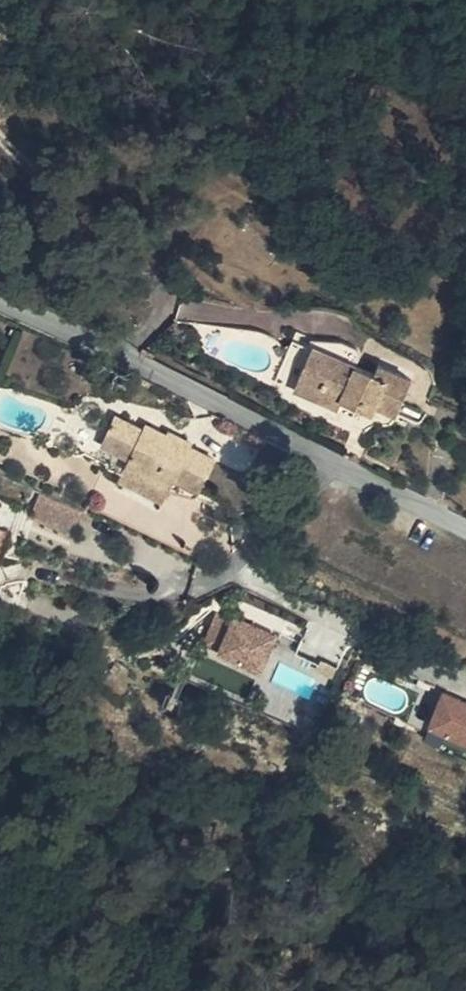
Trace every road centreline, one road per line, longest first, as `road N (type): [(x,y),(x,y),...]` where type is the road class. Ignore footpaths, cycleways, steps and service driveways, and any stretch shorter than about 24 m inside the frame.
road 1 (residential): [(0,295),(465,524)]

